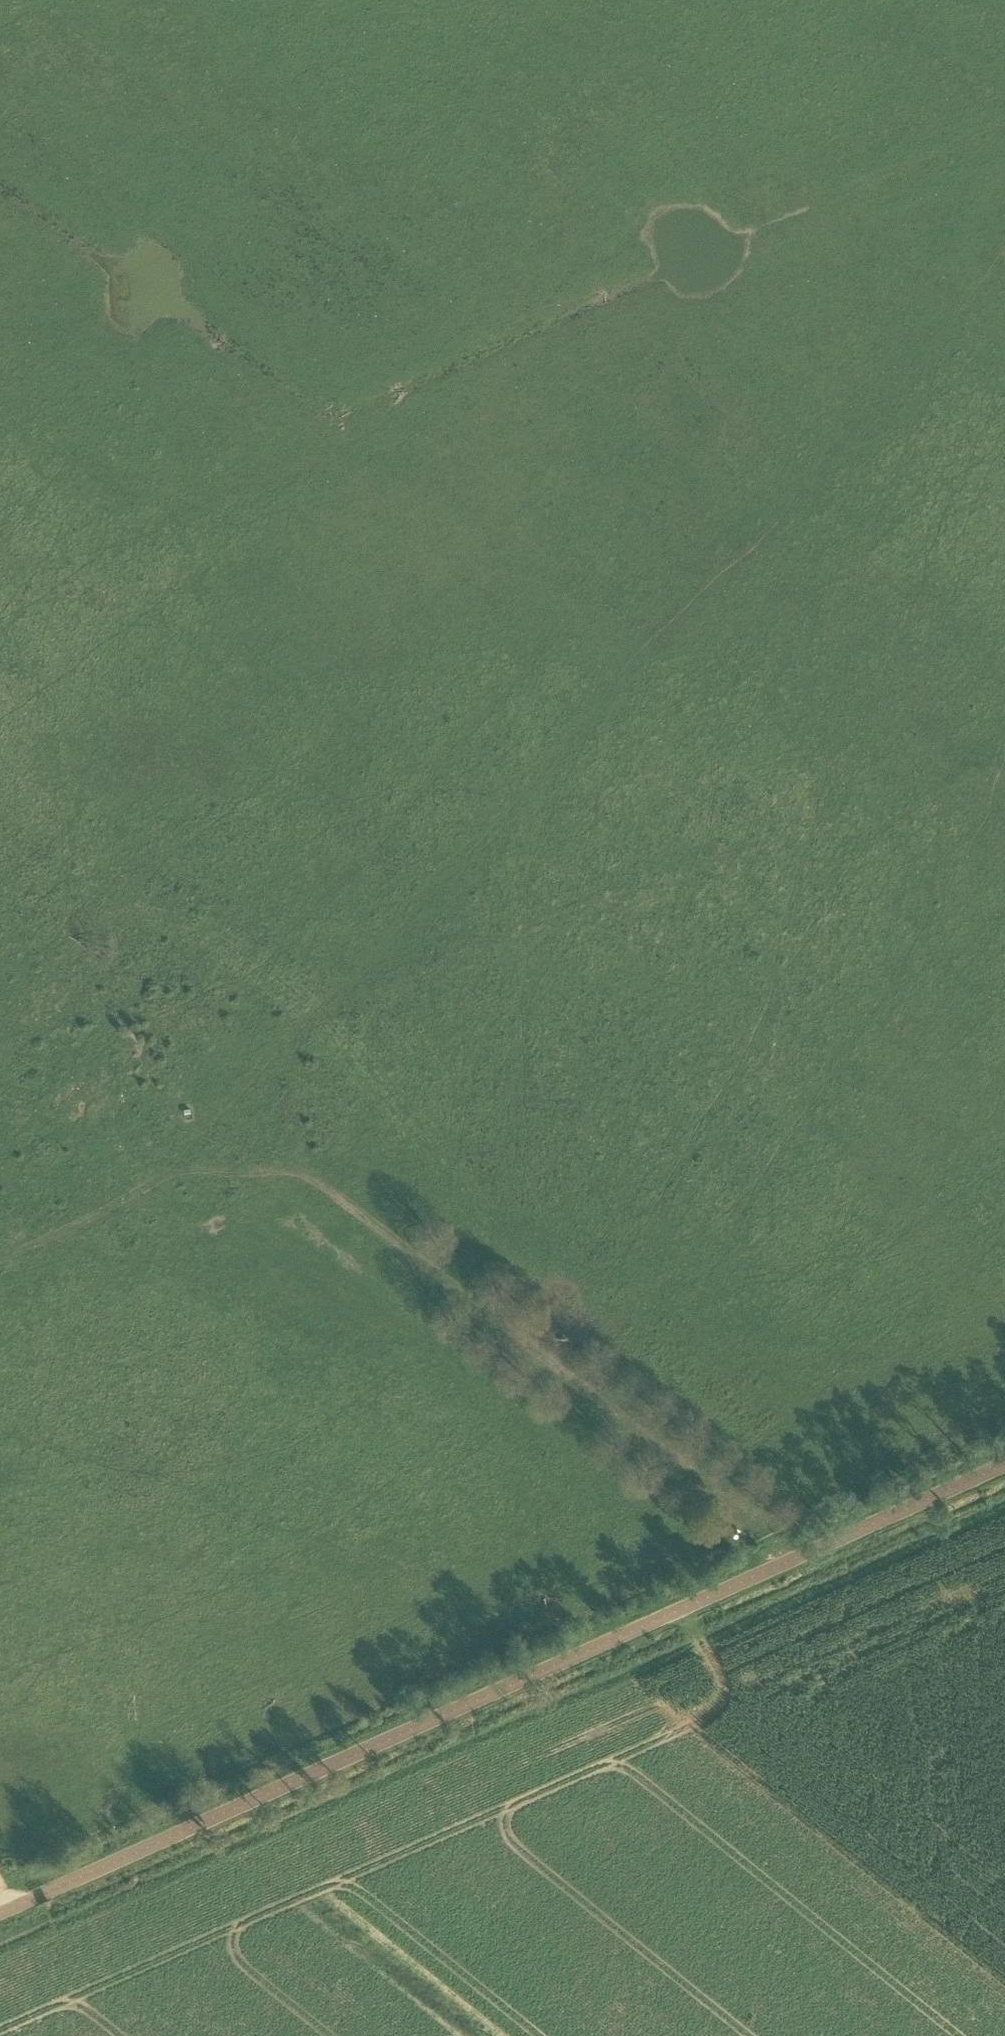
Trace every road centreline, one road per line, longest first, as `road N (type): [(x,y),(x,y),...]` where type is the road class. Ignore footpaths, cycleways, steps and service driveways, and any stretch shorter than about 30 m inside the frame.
road 1 (unclassified): [(0,1914),(1004,1465)]

